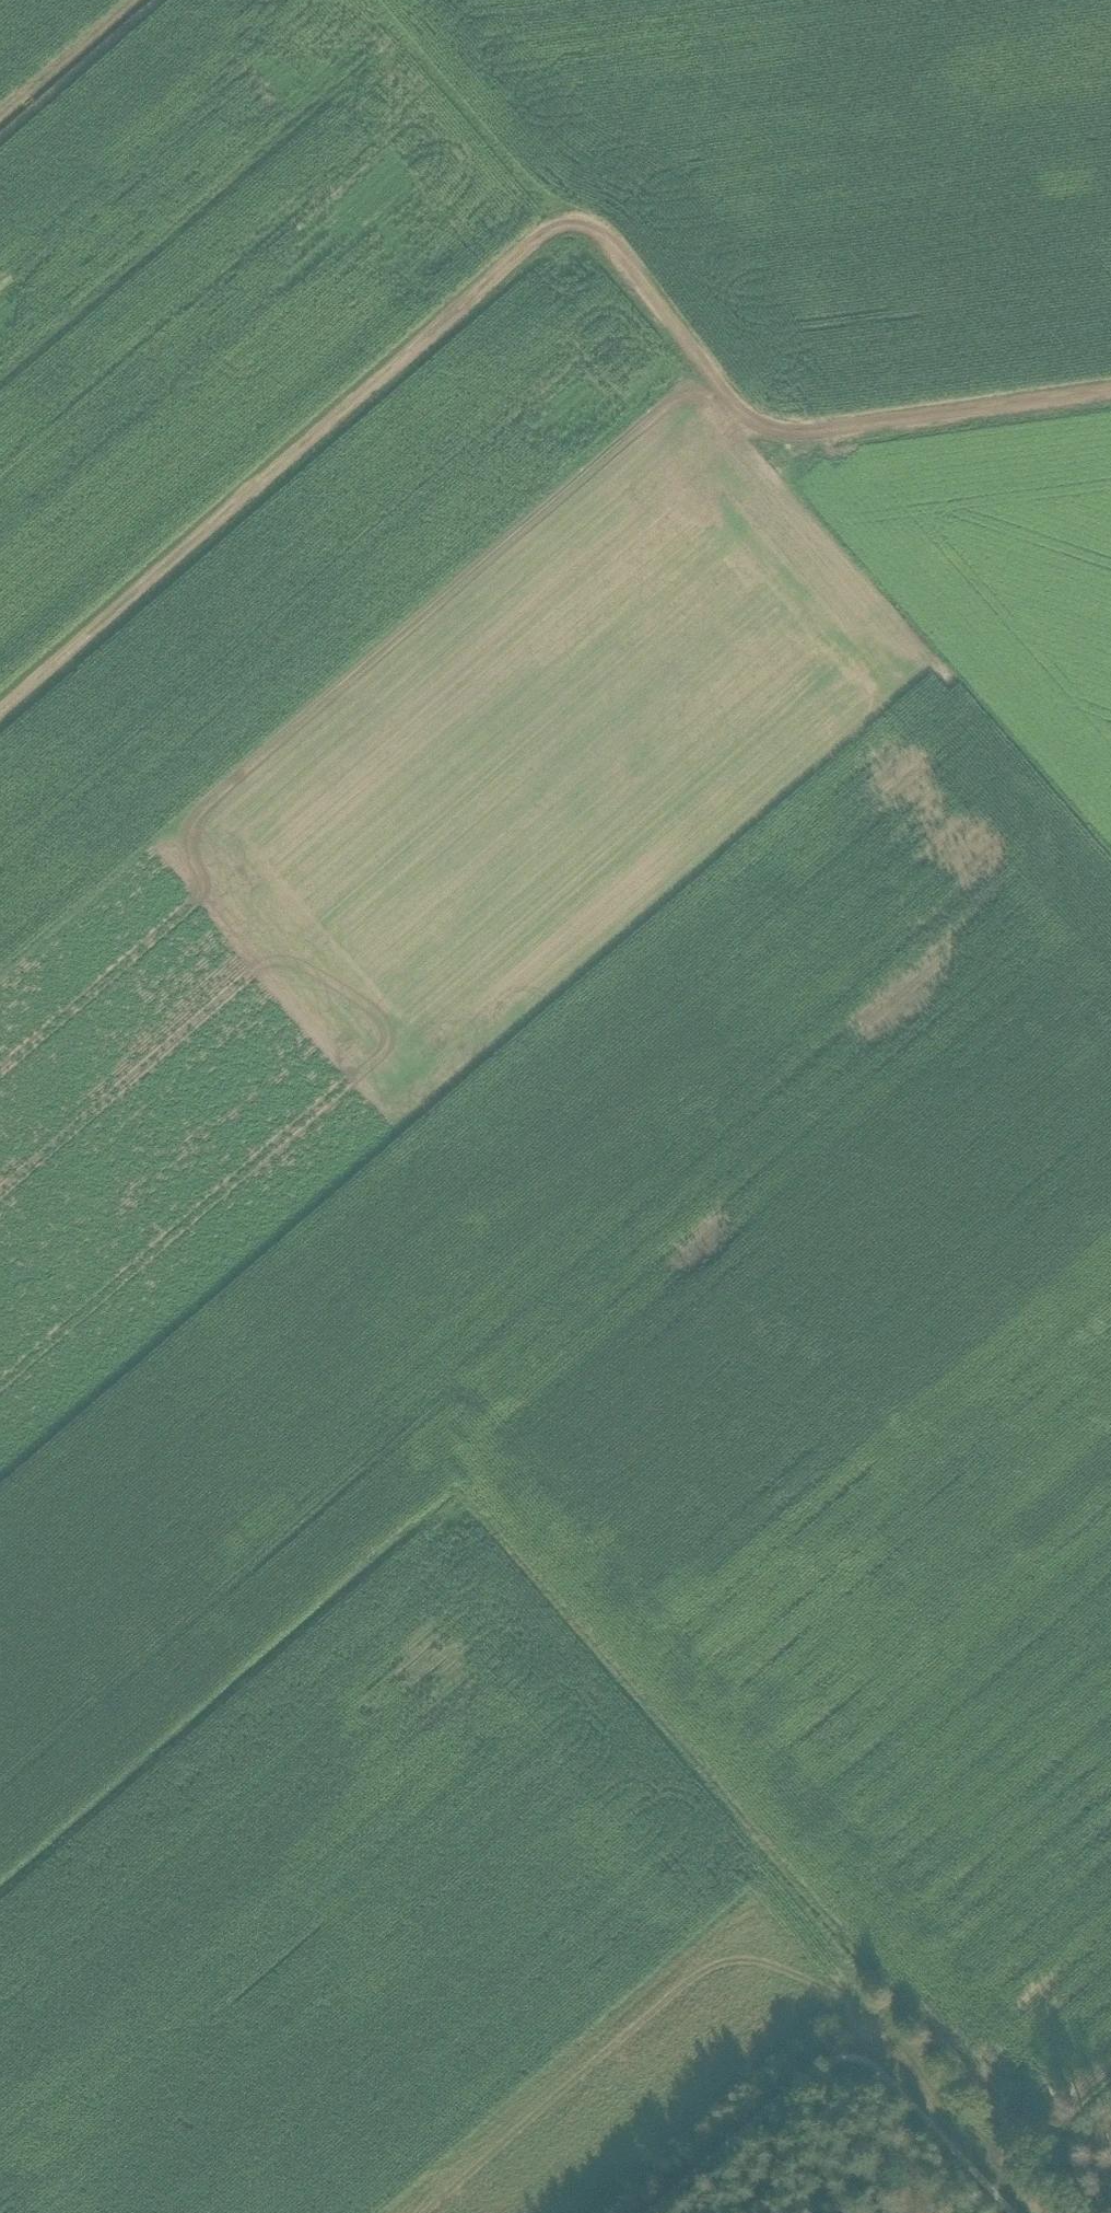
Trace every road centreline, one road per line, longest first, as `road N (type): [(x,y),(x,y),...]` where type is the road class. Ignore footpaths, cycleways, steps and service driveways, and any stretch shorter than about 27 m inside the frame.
road 1 (track): [(1041,2212),(876,2028)]

